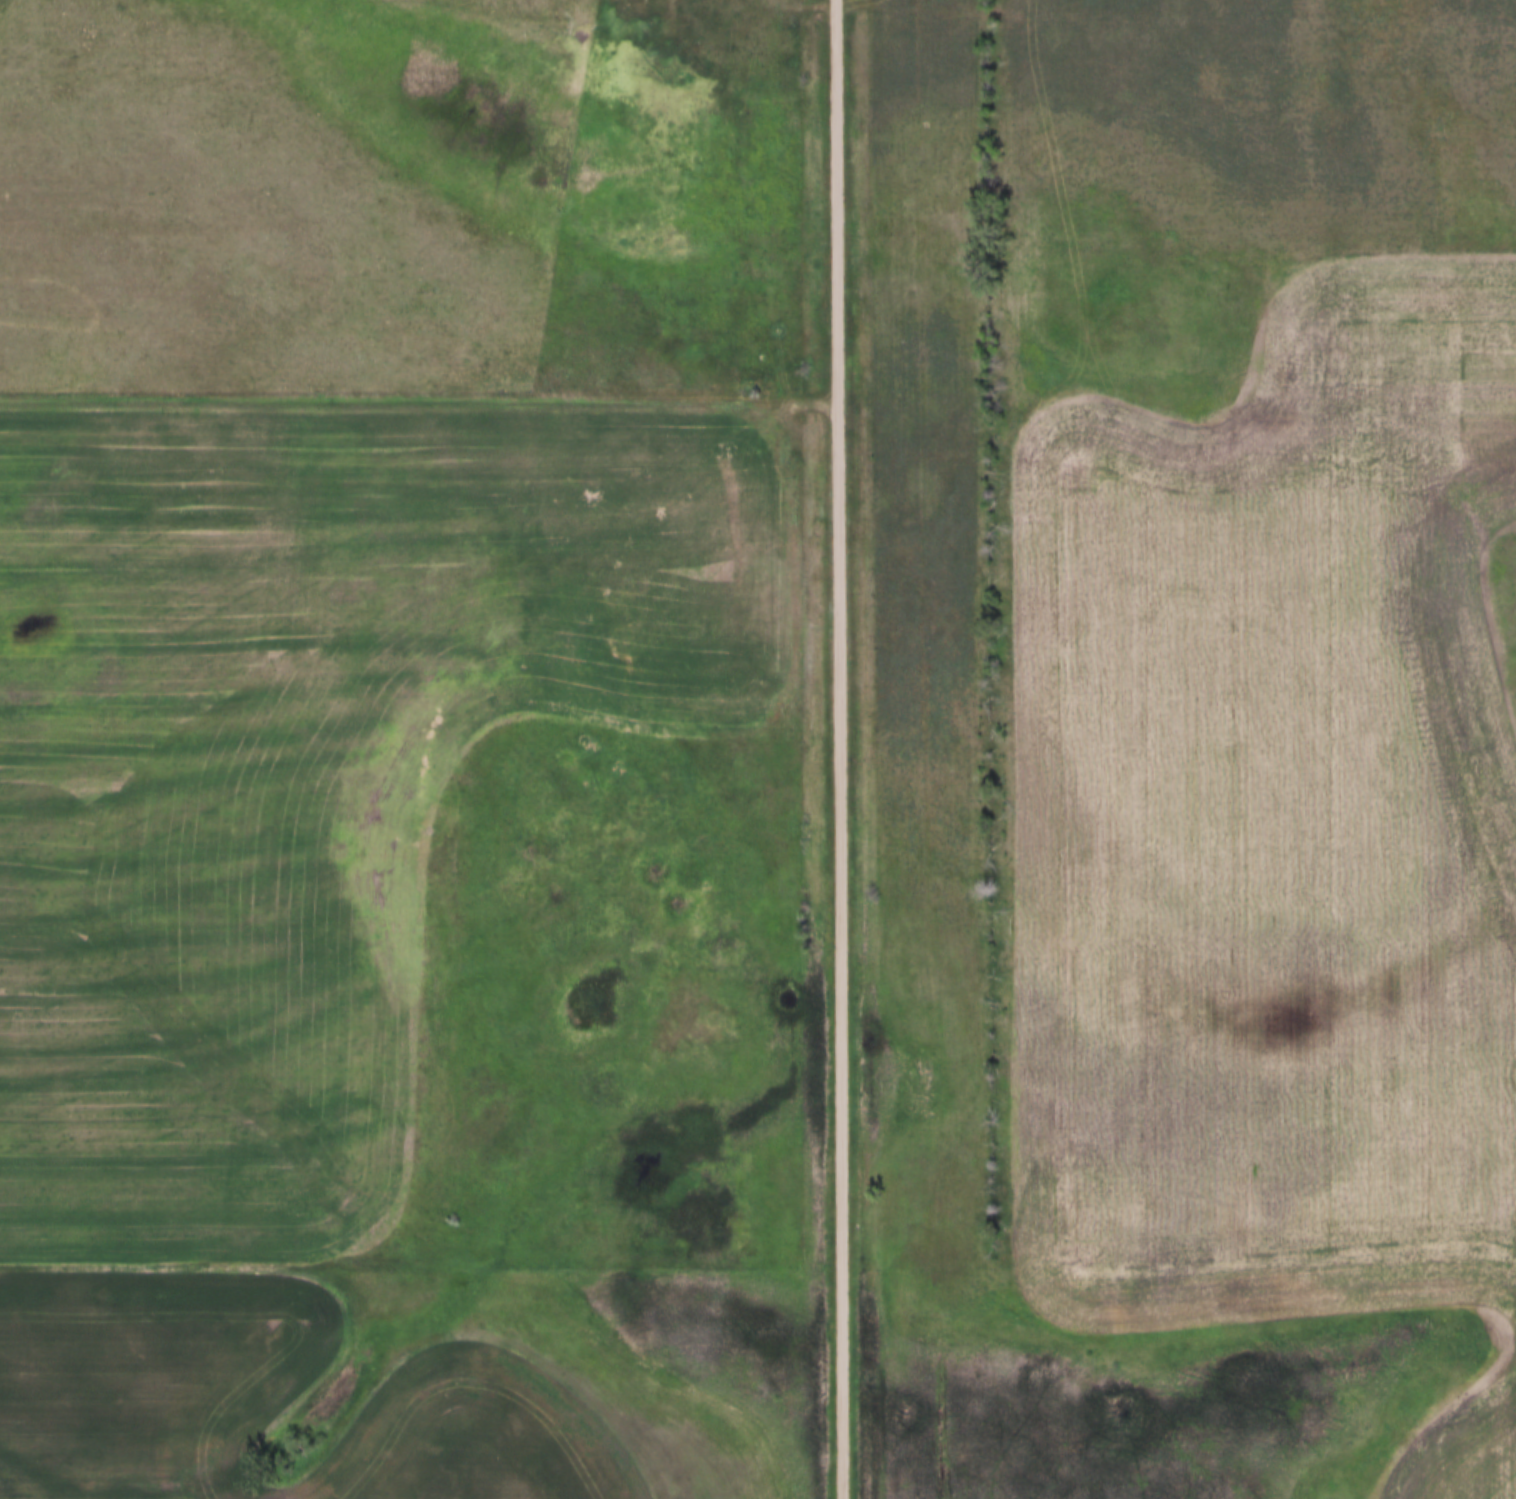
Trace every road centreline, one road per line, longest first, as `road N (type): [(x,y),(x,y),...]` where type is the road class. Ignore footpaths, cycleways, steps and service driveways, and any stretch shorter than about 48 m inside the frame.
road 1 (residential): [(838,0),(842,1498)]
road 2 (track): [(1020,14),(870,0)]

